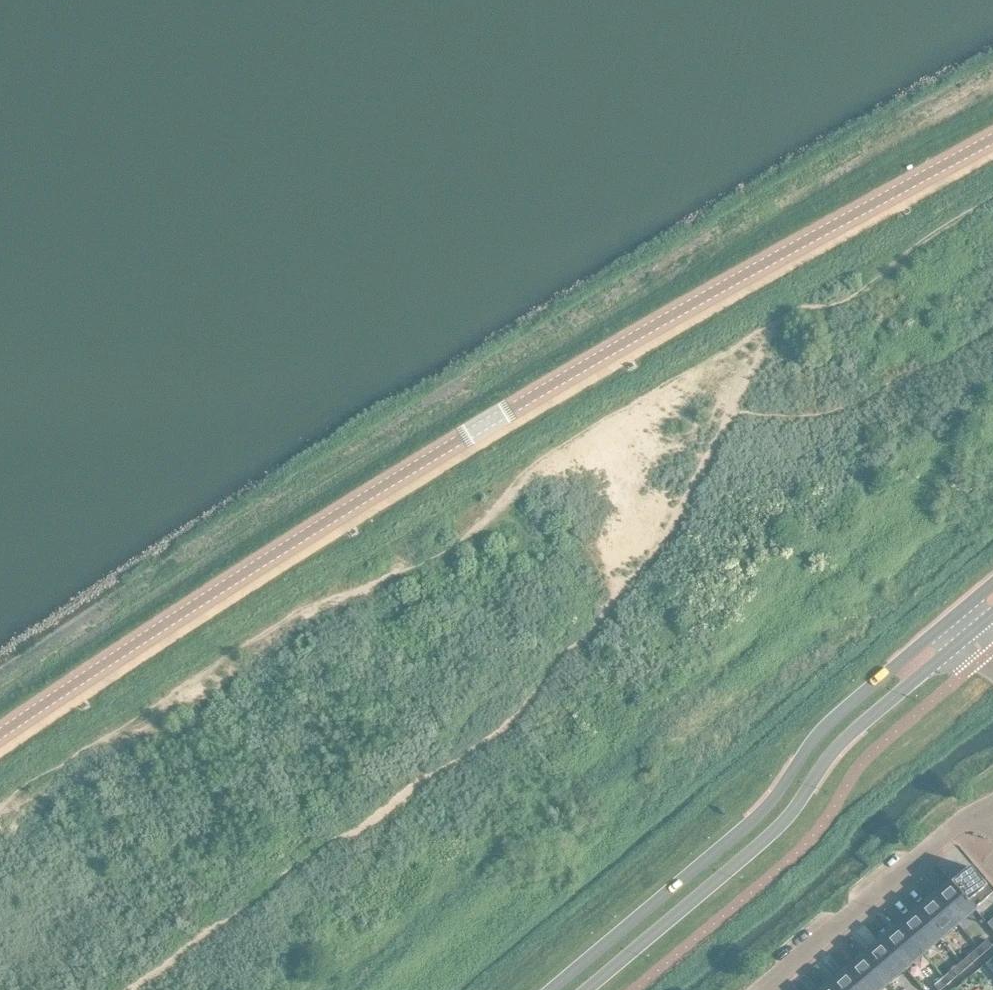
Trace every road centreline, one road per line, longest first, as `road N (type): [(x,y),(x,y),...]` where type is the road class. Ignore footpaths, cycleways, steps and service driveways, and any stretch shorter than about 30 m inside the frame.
road 1 (tertiary): [(0,726),(481,417),(992,130)]
road 2 (secondary): [(959,607),(821,725),(757,813),(542,989)]
road 3 (secondary): [(578,989),(750,846),(789,810),(845,731),(973,623)]
road 4 (residential): [(983,804),(939,828),(749,989)]

